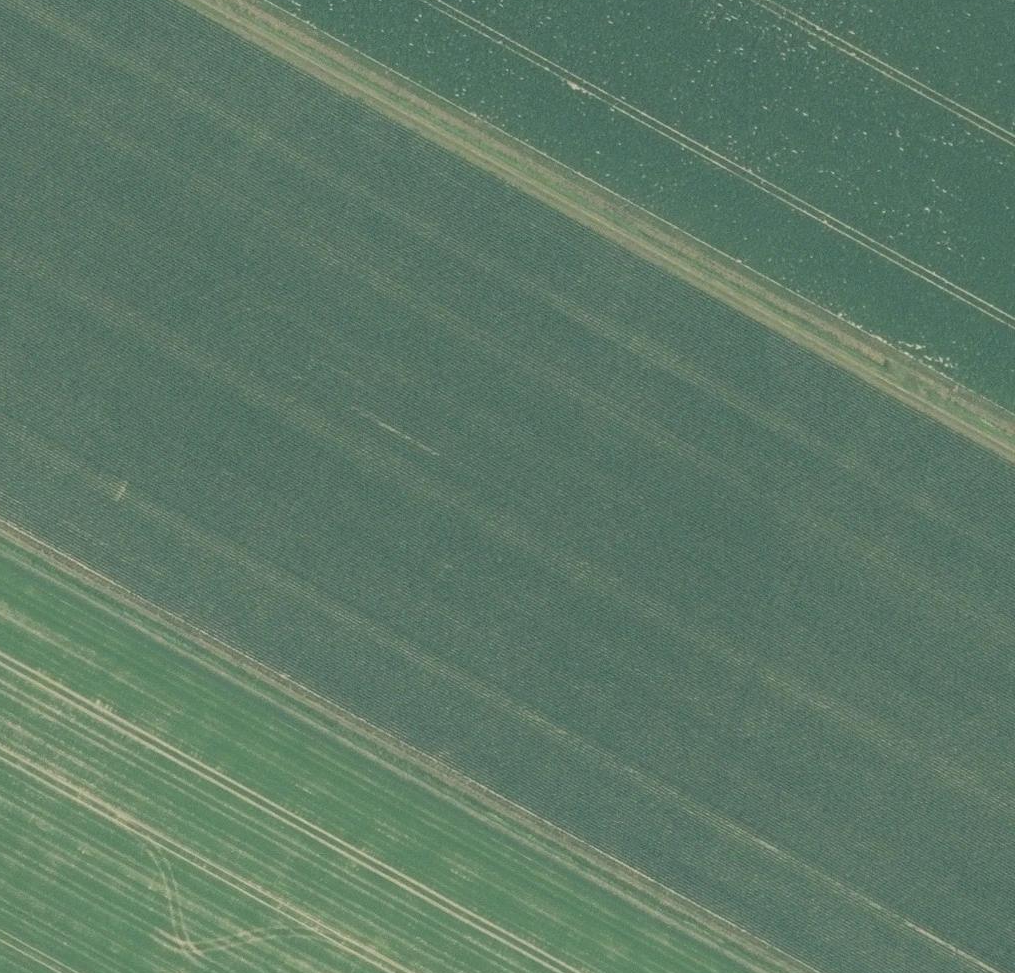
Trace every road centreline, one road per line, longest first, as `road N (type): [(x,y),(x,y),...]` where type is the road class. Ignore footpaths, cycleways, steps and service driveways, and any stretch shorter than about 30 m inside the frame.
road 1 (track): [(1014,464),(171,0)]

